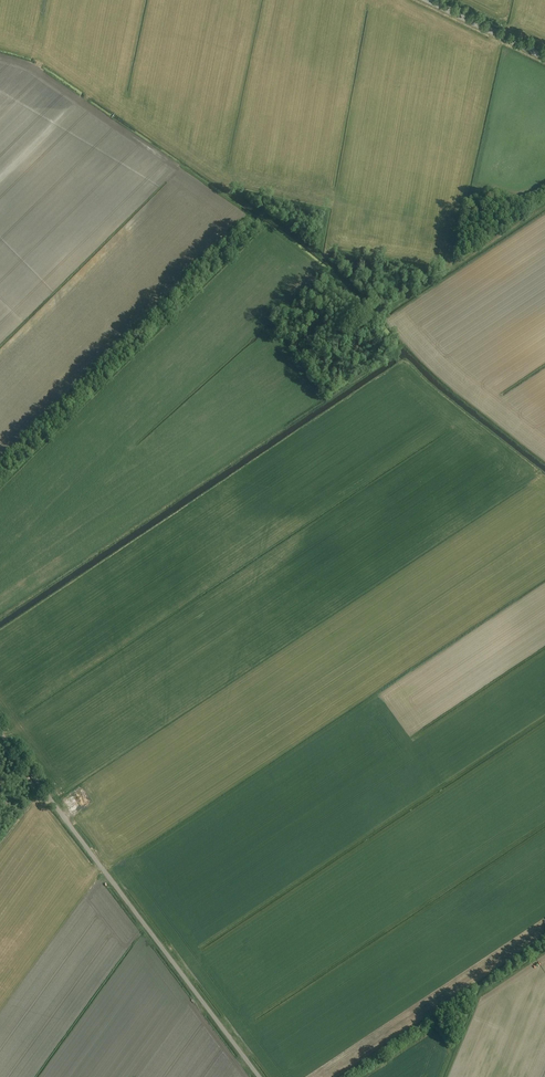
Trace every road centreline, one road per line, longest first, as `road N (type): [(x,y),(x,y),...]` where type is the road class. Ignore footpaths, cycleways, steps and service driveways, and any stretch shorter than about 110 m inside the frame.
road 1 (unclassified): [(260,1076),(0,732)]
road 2 (tertiary): [(544,57),(427,0)]

